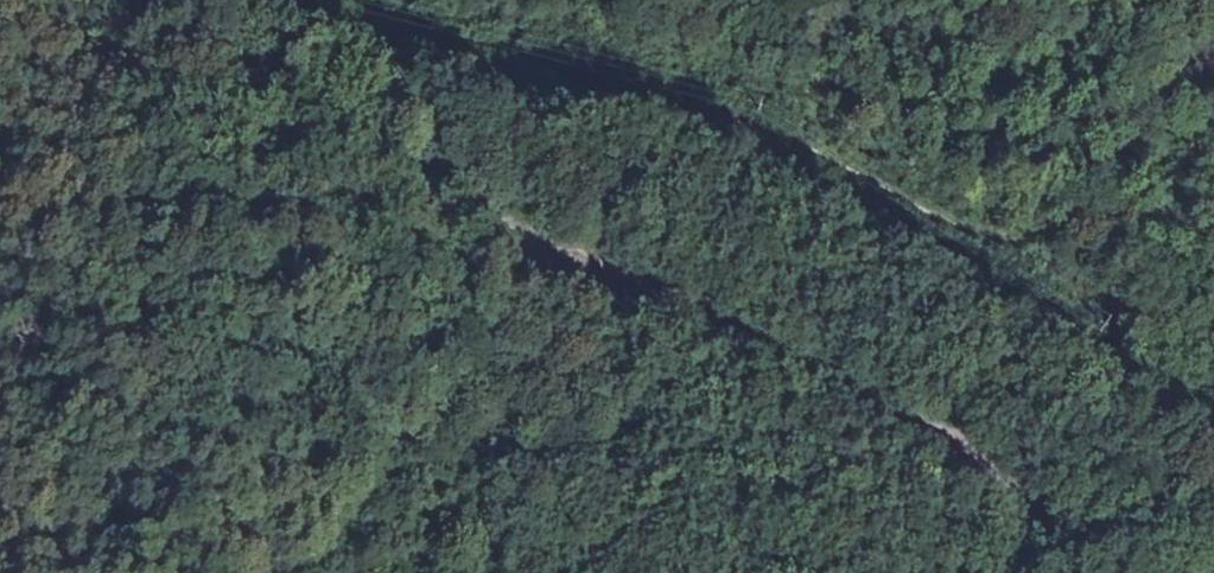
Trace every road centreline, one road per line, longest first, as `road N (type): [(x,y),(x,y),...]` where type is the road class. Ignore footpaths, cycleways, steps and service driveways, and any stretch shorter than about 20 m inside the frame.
road 1 (tertiary): [(113,0),(489,221),(1002,473),(1116,572)]

